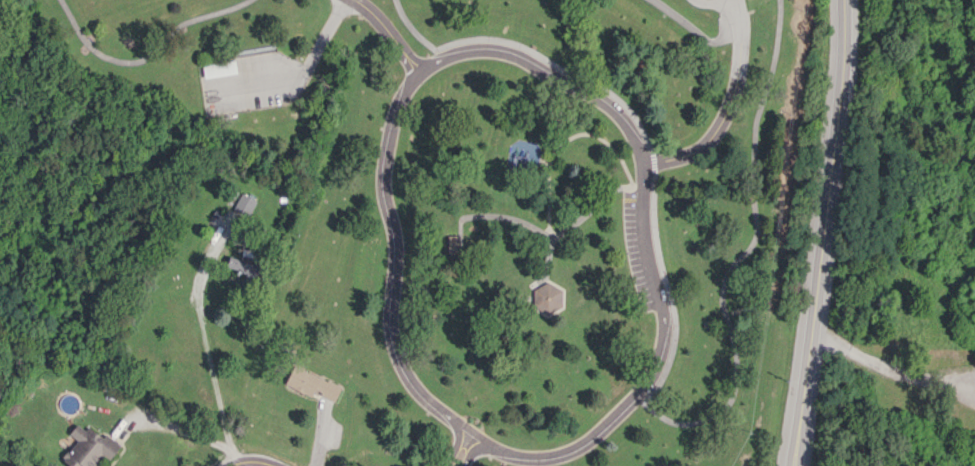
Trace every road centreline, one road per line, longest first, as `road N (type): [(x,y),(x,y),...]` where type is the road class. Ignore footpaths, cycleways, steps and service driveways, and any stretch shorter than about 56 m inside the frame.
road 1 (residential): [(473,438),(525,456),(576,447),(647,380),(663,327),(642,232),(643,167),(624,120),(598,97),(513,52),(487,49),(440,57),(416,72),(394,105),(382,176),(396,247),(389,319),(396,358),(433,410),(473,438)]
road 2 (tertiary): [(795,465),(844,53),(842,0)]

